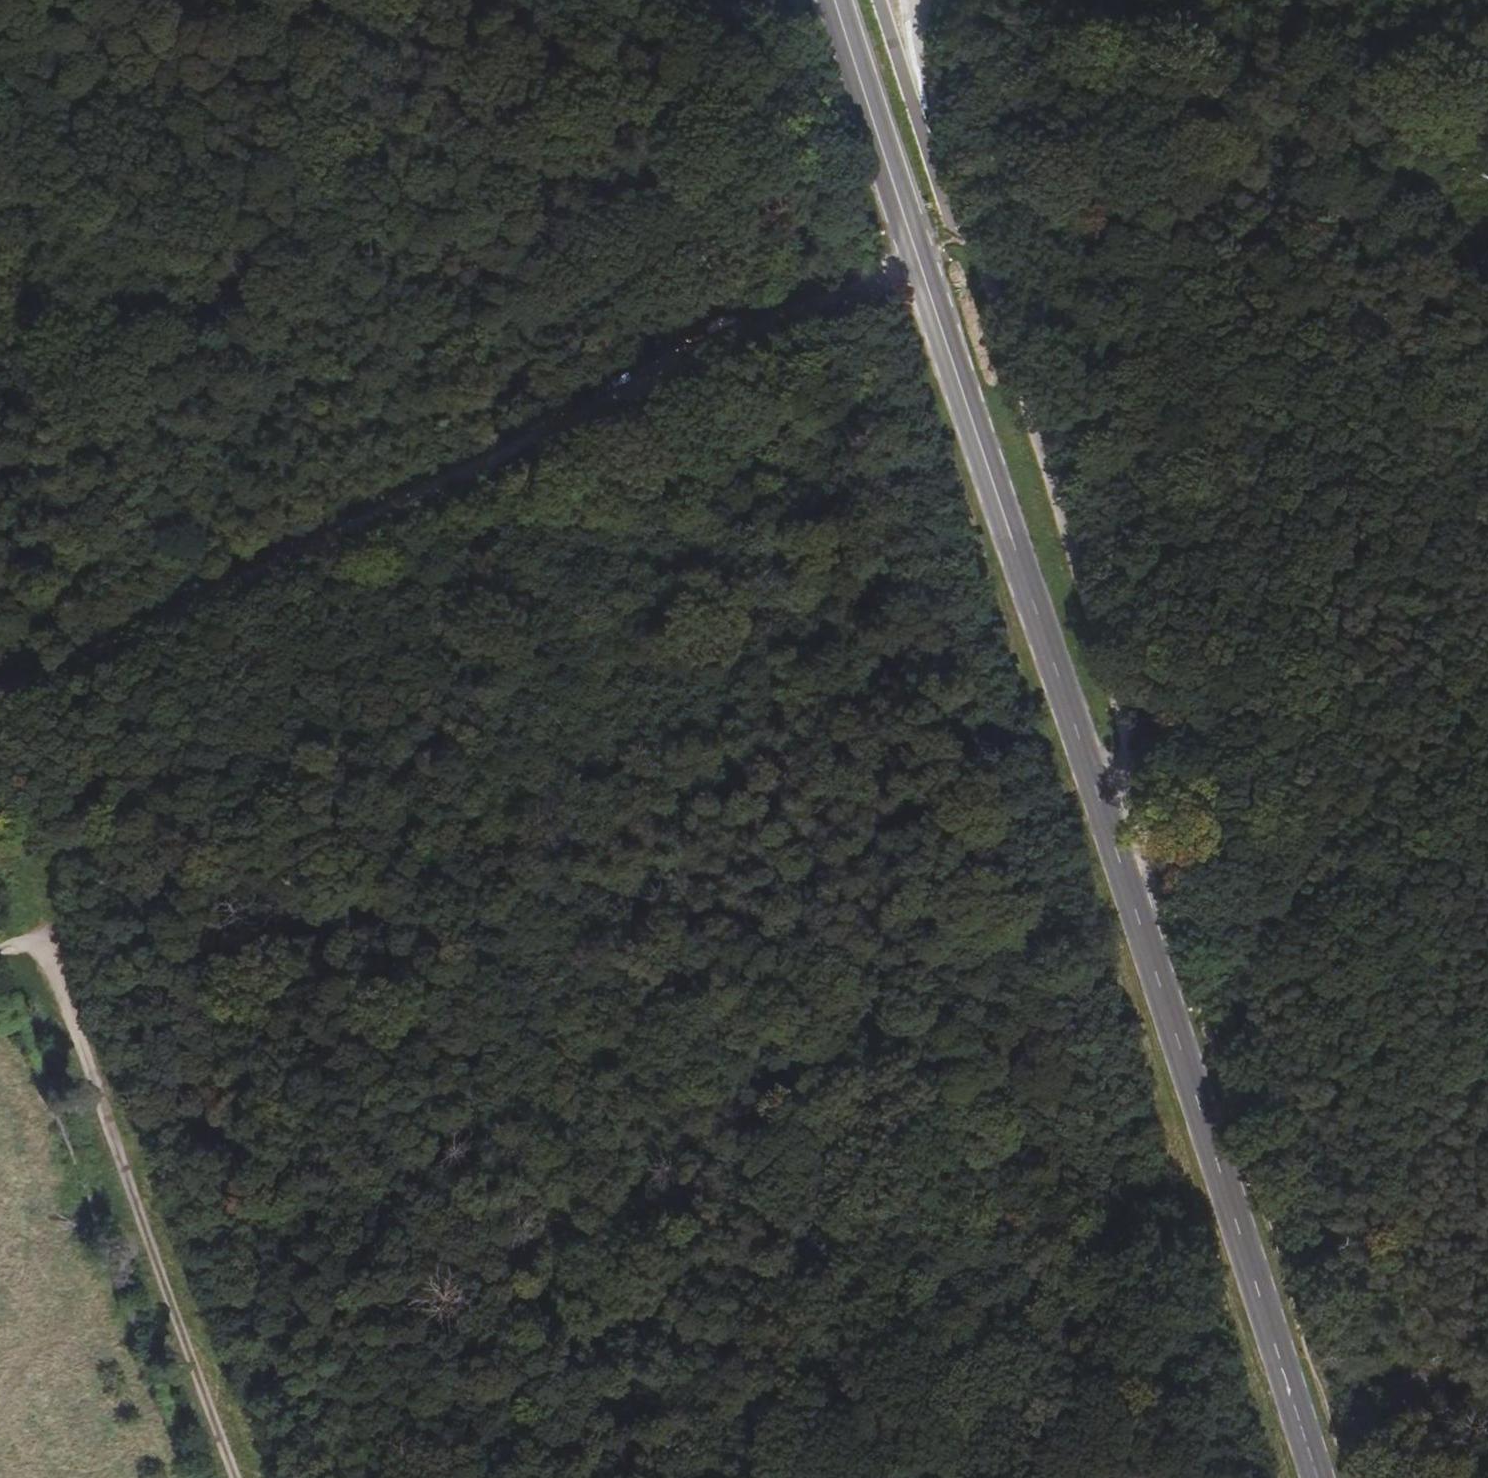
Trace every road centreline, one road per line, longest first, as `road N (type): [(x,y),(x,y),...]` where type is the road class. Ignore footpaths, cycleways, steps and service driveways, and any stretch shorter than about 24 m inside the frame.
road 1 (secondary): [(837,0),(1317,1477)]
road 2 (track): [(841,287),(0,686)]
road 3 (track): [(0,950),(46,943),(237,1477)]

